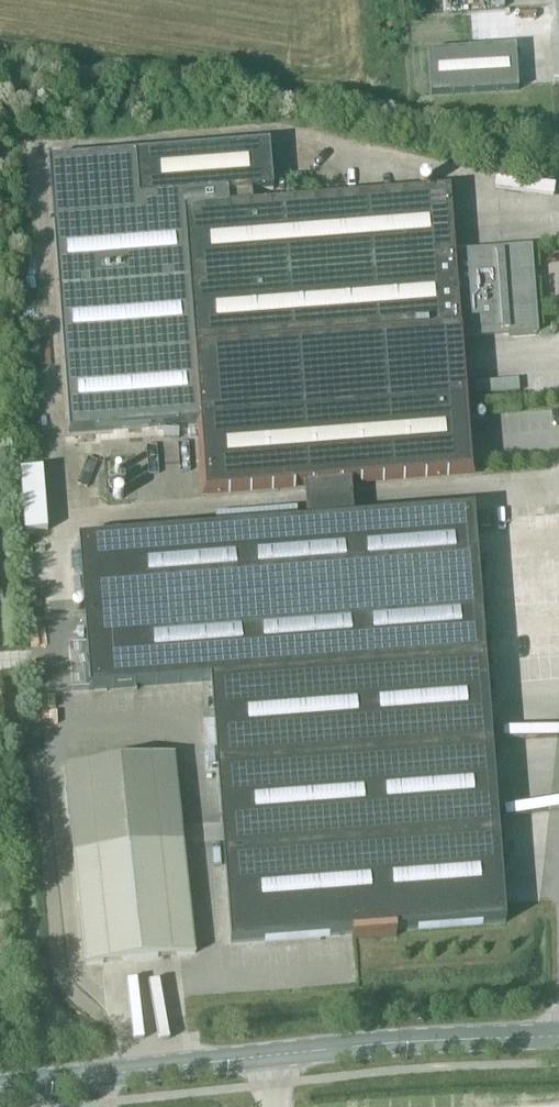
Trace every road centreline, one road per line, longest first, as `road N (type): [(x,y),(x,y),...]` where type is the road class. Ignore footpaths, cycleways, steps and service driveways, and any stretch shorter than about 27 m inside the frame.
road 1 (secondary): [(0,1088),(368,1044),(558,1035)]

